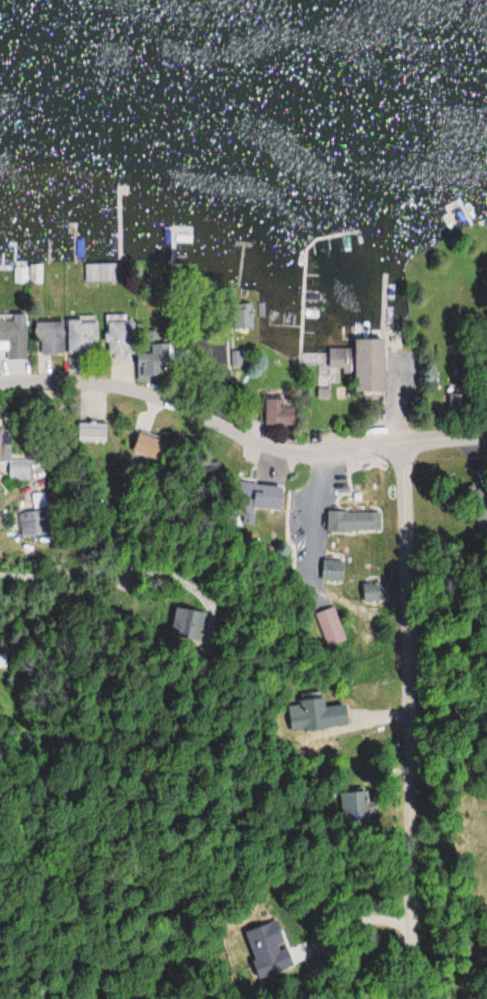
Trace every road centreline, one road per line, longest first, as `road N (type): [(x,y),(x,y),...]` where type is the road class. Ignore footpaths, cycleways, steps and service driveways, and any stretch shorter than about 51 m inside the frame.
road 1 (residential): [(406,998),(403,442)]
road 2 (residential): [(486,435),(287,456),(158,393),(0,385)]

